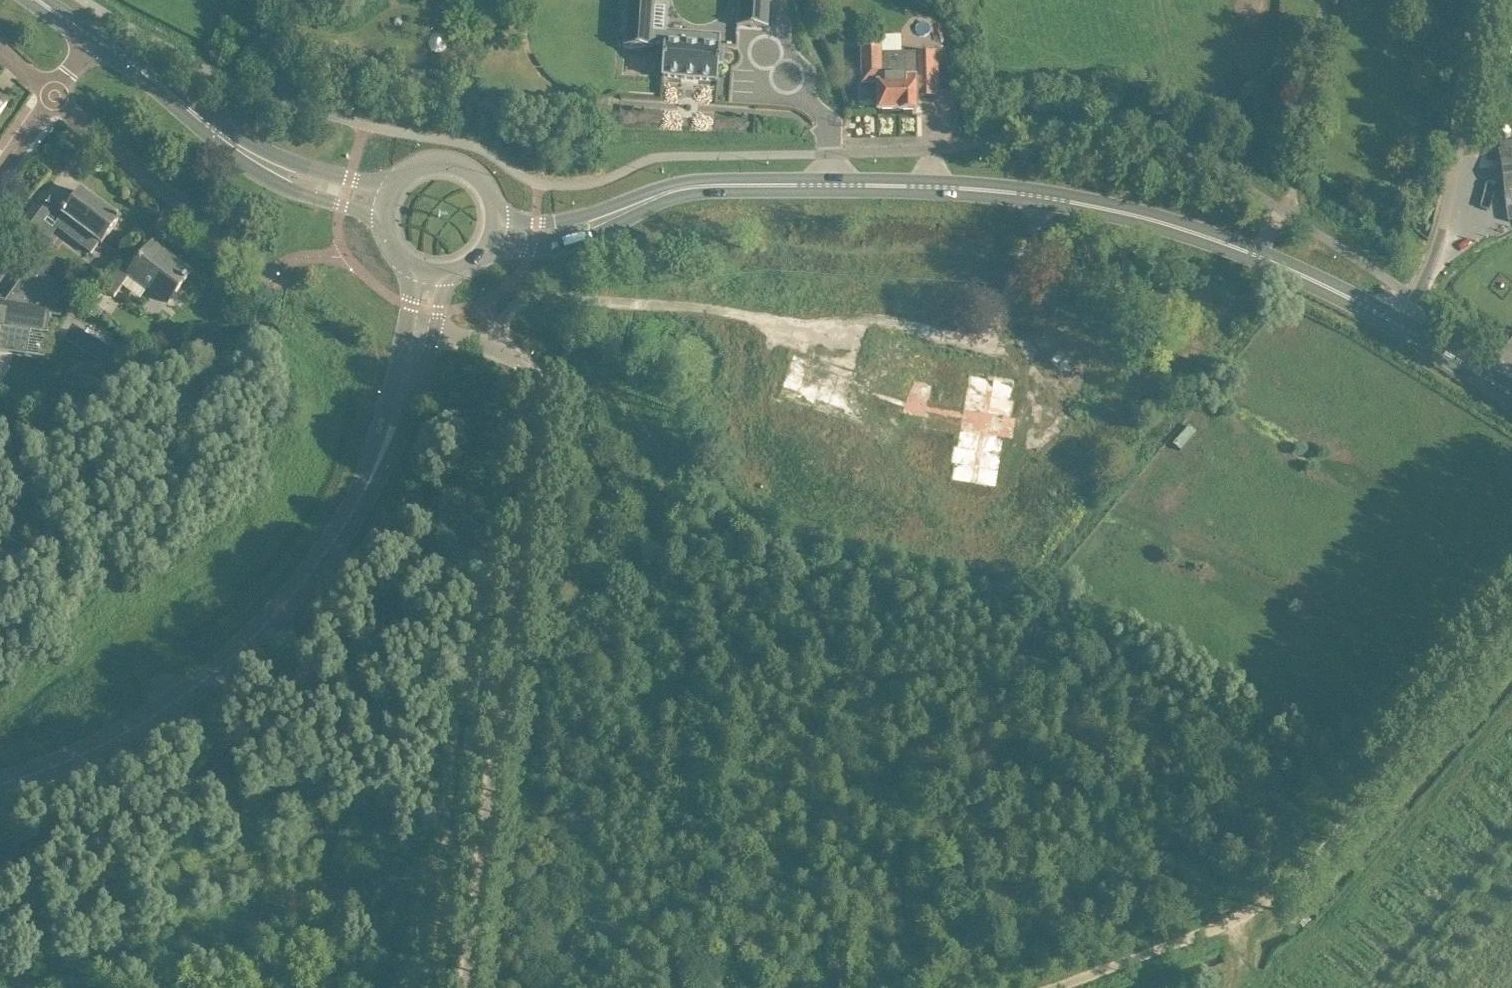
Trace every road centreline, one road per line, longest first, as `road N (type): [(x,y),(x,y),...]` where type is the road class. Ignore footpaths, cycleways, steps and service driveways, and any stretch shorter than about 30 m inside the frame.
road 1 (unclassified): [(497,344),(519,303),(552,295),(722,311),(797,328),(875,324),(980,337),(994,324),(1047,197)]
road 2 (unclassified): [(469,987),(543,394),(532,367),(497,344)]
road 3 (unclassified): [(1060,987),(1278,906),(1511,634)]
road 4 (secondary): [(0,783),(122,734),(207,679),(294,595),(383,455)]
road 5 (secondary): [(653,197),(706,184),(1047,197)]
road 6 (secondary): [(1047,197),(1210,239),(1401,324)]
road 7 (residential): [(1401,324),(1420,298),(1438,234),(1471,70),(1473,0)]
road 8 (residential): [(253,269),(54,96)]
road 9 (tertiary): [(252,156),(94,37)]
road 10 (secondary): [(487,248),(560,245),(653,197)]
road 11 (secondary): [(653,197),(556,220),(496,215)]
road 12 (tertiary): [(252,156),(291,187),(387,217)]
road 13 (tertiary): [(396,188),(252,156)]
road 14 (secondary): [(496,215),(482,182),(450,164),(425,166),(396,188)]
road 15 (secondary): [(383,455),(408,420),(434,334)]
road 16 (secondary): [(1401,324),(1511,396)]
road 17 (secondary): [(407,328),(384,415),(383,455)]

